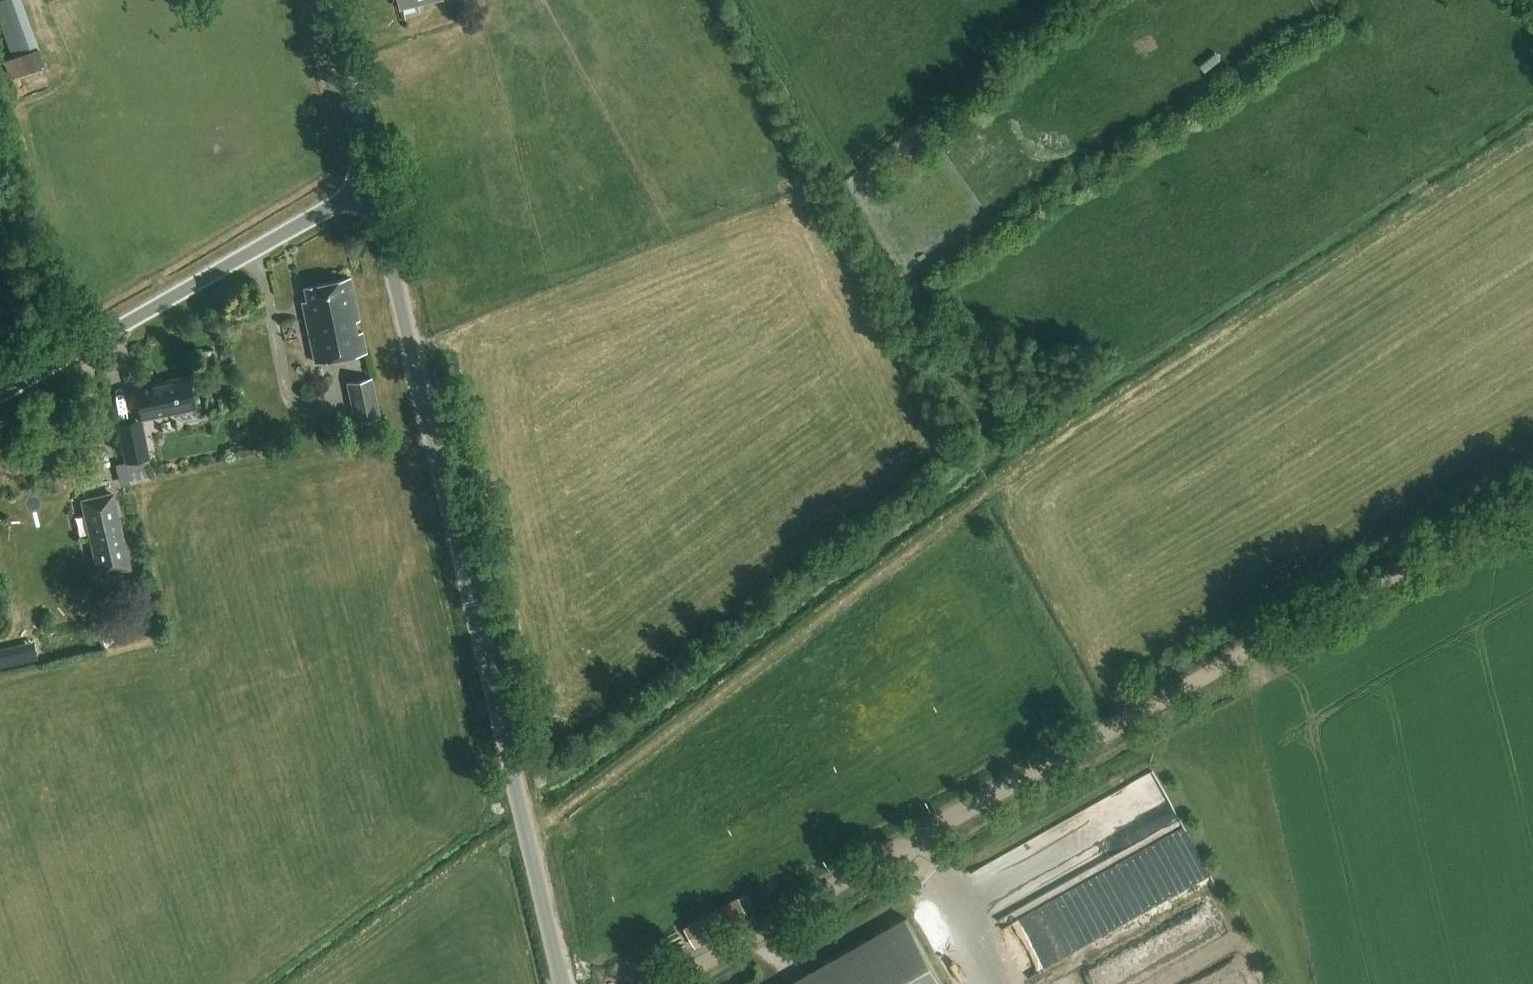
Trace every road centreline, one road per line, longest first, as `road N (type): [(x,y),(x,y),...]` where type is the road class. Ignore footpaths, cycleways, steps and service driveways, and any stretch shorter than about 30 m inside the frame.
road 1 (track): [(526,839),(1016,464),(1532,130)]
road 2 (track): [(673,983),(1130,717),(1532,495)]
road 3 (unclassified): [(372,187),(562,983)]
road 4 (unclassified): [(0,397),(372,187)]
road 5 (unclassified): [(372,187),(327,0)]

